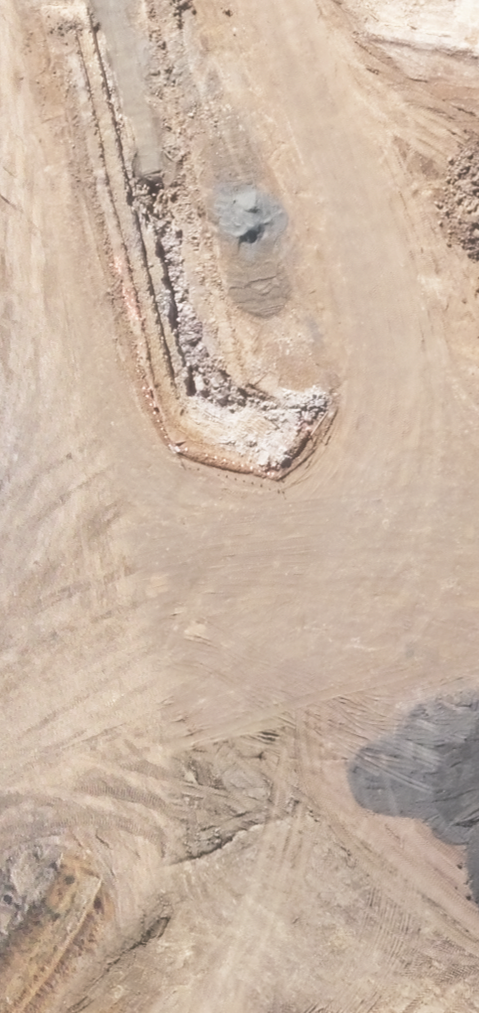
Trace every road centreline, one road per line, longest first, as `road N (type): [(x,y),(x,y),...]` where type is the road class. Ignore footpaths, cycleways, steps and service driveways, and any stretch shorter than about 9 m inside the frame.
road 1 (tertiary): [(478,418),(450,477),(402,527),(341,558),(273,568),(205,557),(145,524),(97,474)]
road 2 (unknown): [(341,558),(390,656),(478,900)]
road 3 (tertiary): [(177,166),(246,144),(319,147),(387,174),(441,221),(475,281)]
road 4 (tertiary): [(97,474),(69,412),(61,340),(79,270),(119,209),(177,166)]
road 5 (tertiary): [(146,0),(177,166)]

